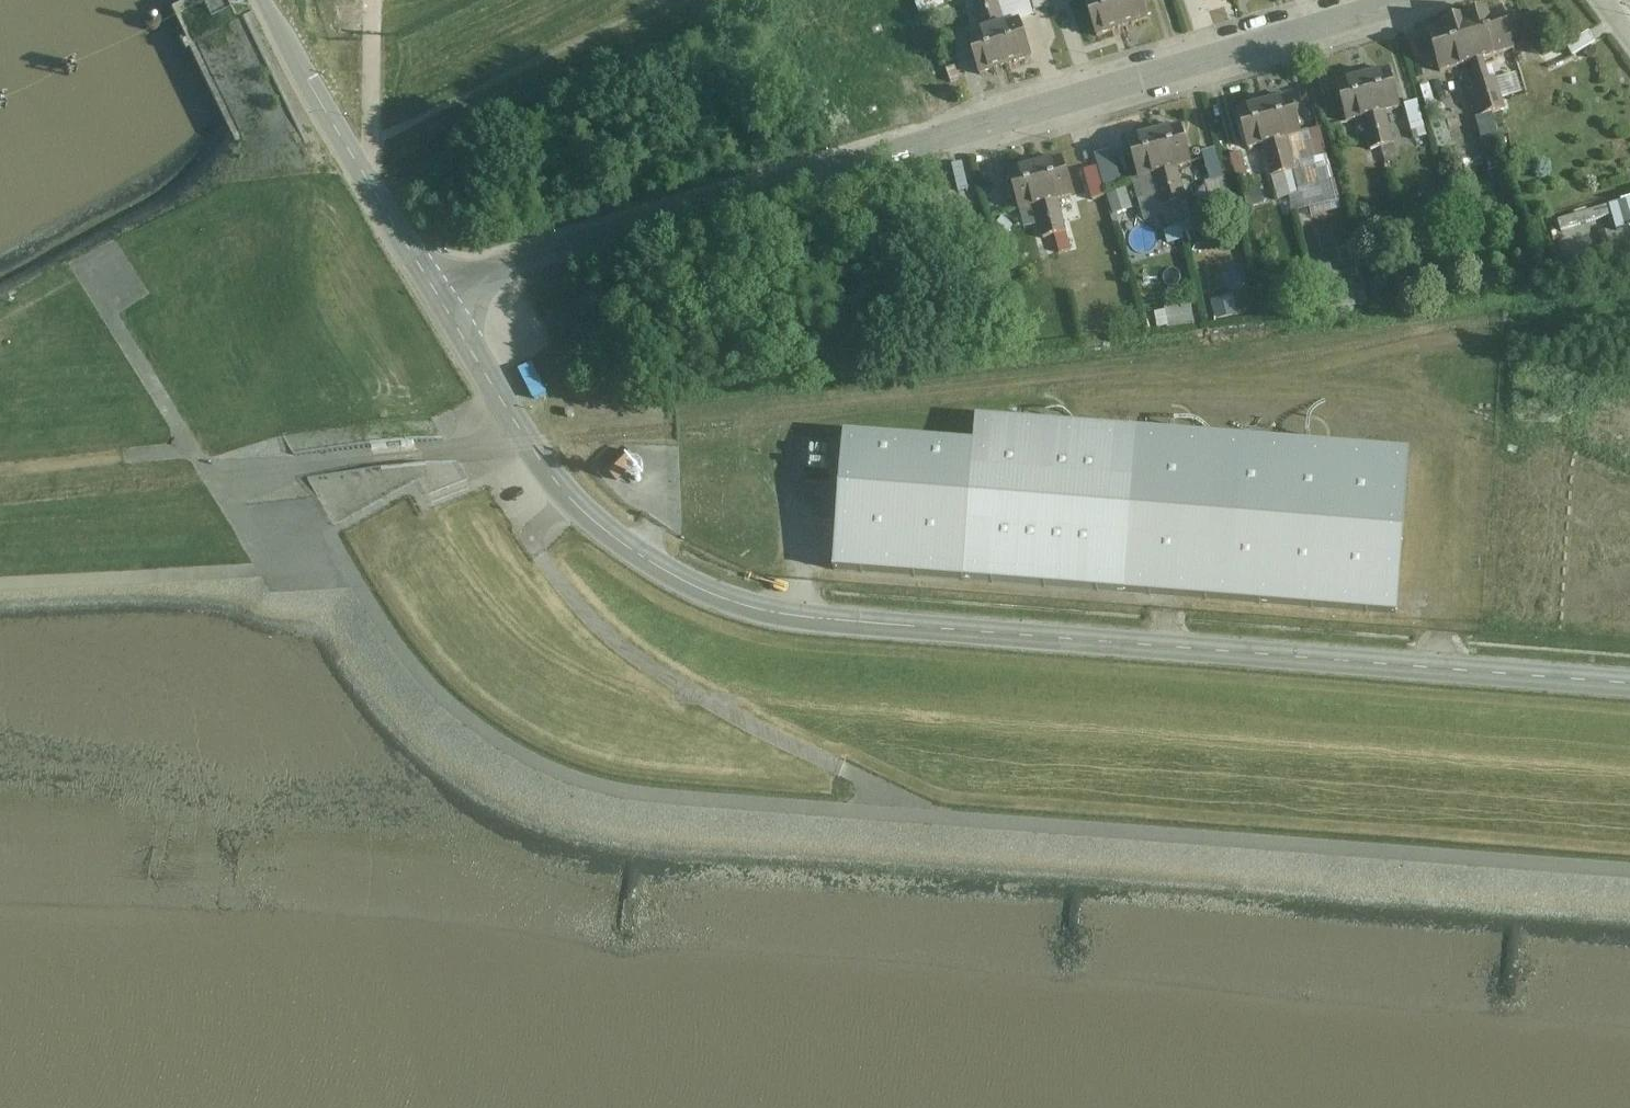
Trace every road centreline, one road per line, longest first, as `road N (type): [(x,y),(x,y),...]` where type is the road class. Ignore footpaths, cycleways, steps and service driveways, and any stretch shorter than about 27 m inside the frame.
road 1 (tertiary): [(1629,685),(822,623),(748,610),(659,570),(573,501),(436,291)]
road 2 (residential): [(436,291),(1393,0)]
road 3 (track): [(1629,876),(786,811)]
road 4 (track): [(269,572),(346,569),(431,686),(544,767),(677,798),(786,811)]
road 5 (track): [(573,501),(541,528),(539,553),(613,640),(734,721),(873,786),(900,819)]
road 6 (unclassified): [(261,0),(436,291)]
road 7 (track): [(269,572),(0,585)]
road 8 (track): [(211,479),(115,322),(111,282)]
road 9 (track): [(193,449),(0,471)]

